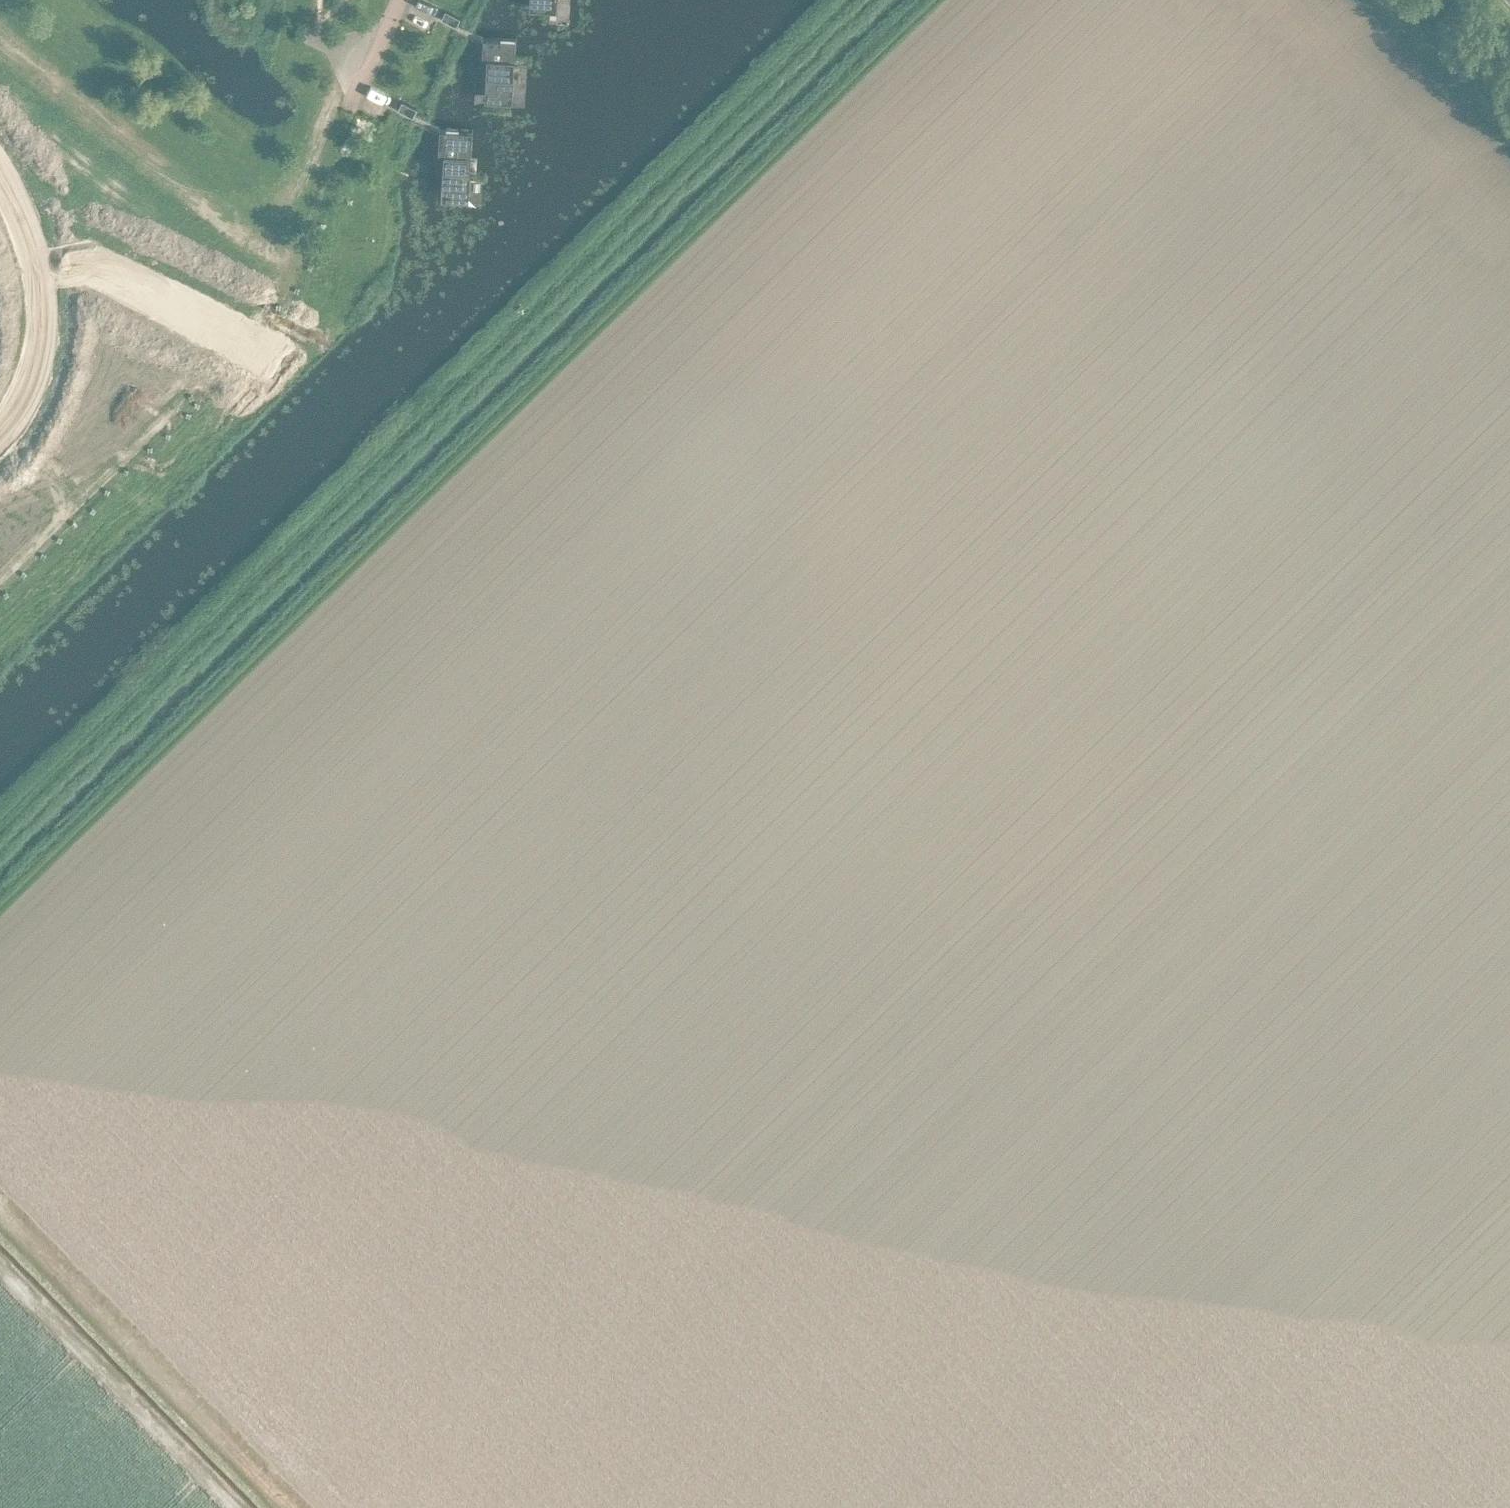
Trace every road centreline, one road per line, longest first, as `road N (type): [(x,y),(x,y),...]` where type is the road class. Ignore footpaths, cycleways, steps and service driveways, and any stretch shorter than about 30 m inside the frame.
road 1 (residential): [(35,266),(83,259),(238,342)]
road 2 (residential): [(35,266),(42,323),(28,398),(0,428)]

